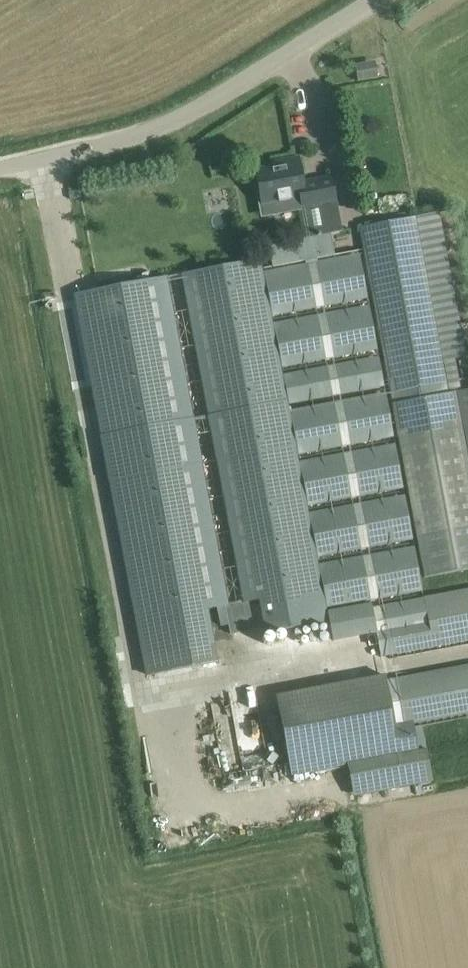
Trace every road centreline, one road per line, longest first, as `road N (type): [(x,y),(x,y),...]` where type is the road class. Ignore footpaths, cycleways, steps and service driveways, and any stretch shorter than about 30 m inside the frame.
road 1 (unclassified): [(0,167),(123,140),(198,108),(373,0)]

